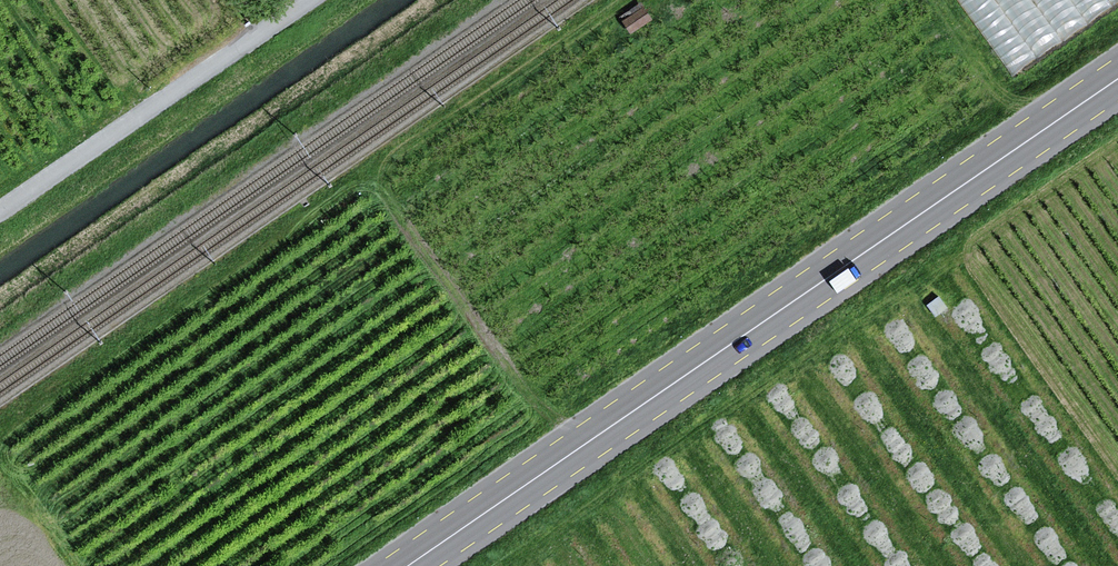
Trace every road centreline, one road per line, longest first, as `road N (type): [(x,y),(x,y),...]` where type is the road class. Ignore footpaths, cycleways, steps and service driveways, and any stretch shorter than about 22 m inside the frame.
road 1 (primary): [(1117,65),(388,565)]
road 2 (primary): [(409,565),(1117,90)]
road 3 (unclassified): [(0,213),(312,0)]

